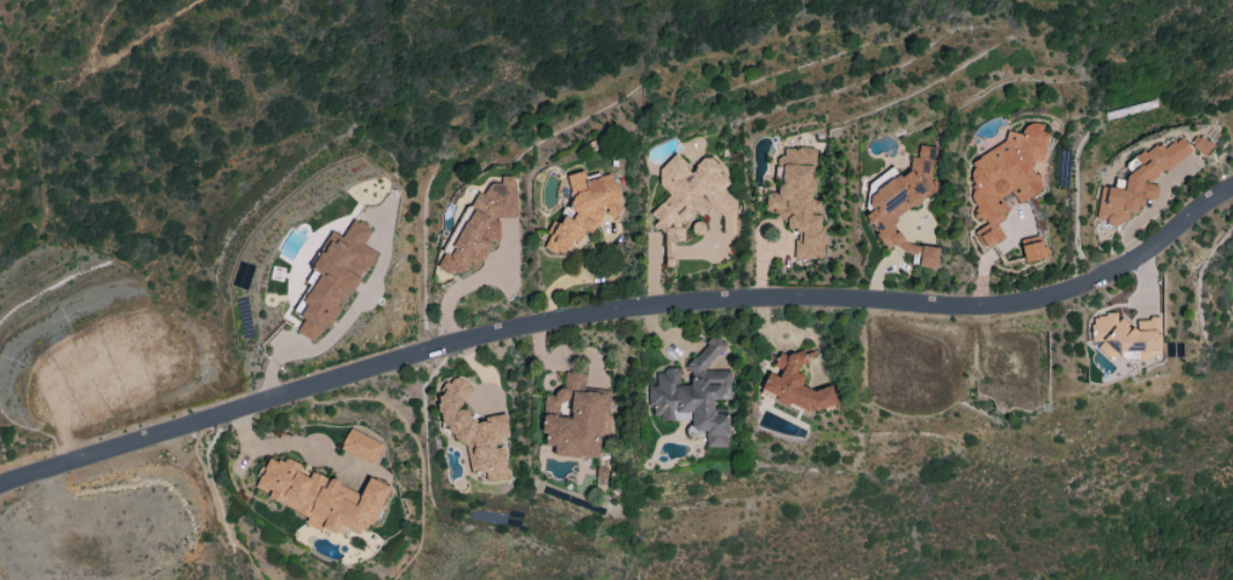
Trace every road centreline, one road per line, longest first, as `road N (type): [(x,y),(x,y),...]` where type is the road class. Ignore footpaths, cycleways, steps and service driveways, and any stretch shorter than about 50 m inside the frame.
road 1 (residential): [(1232,188),(1131,264),(1034,299),(981,305),(750,298),(502,332),(0,493)]

